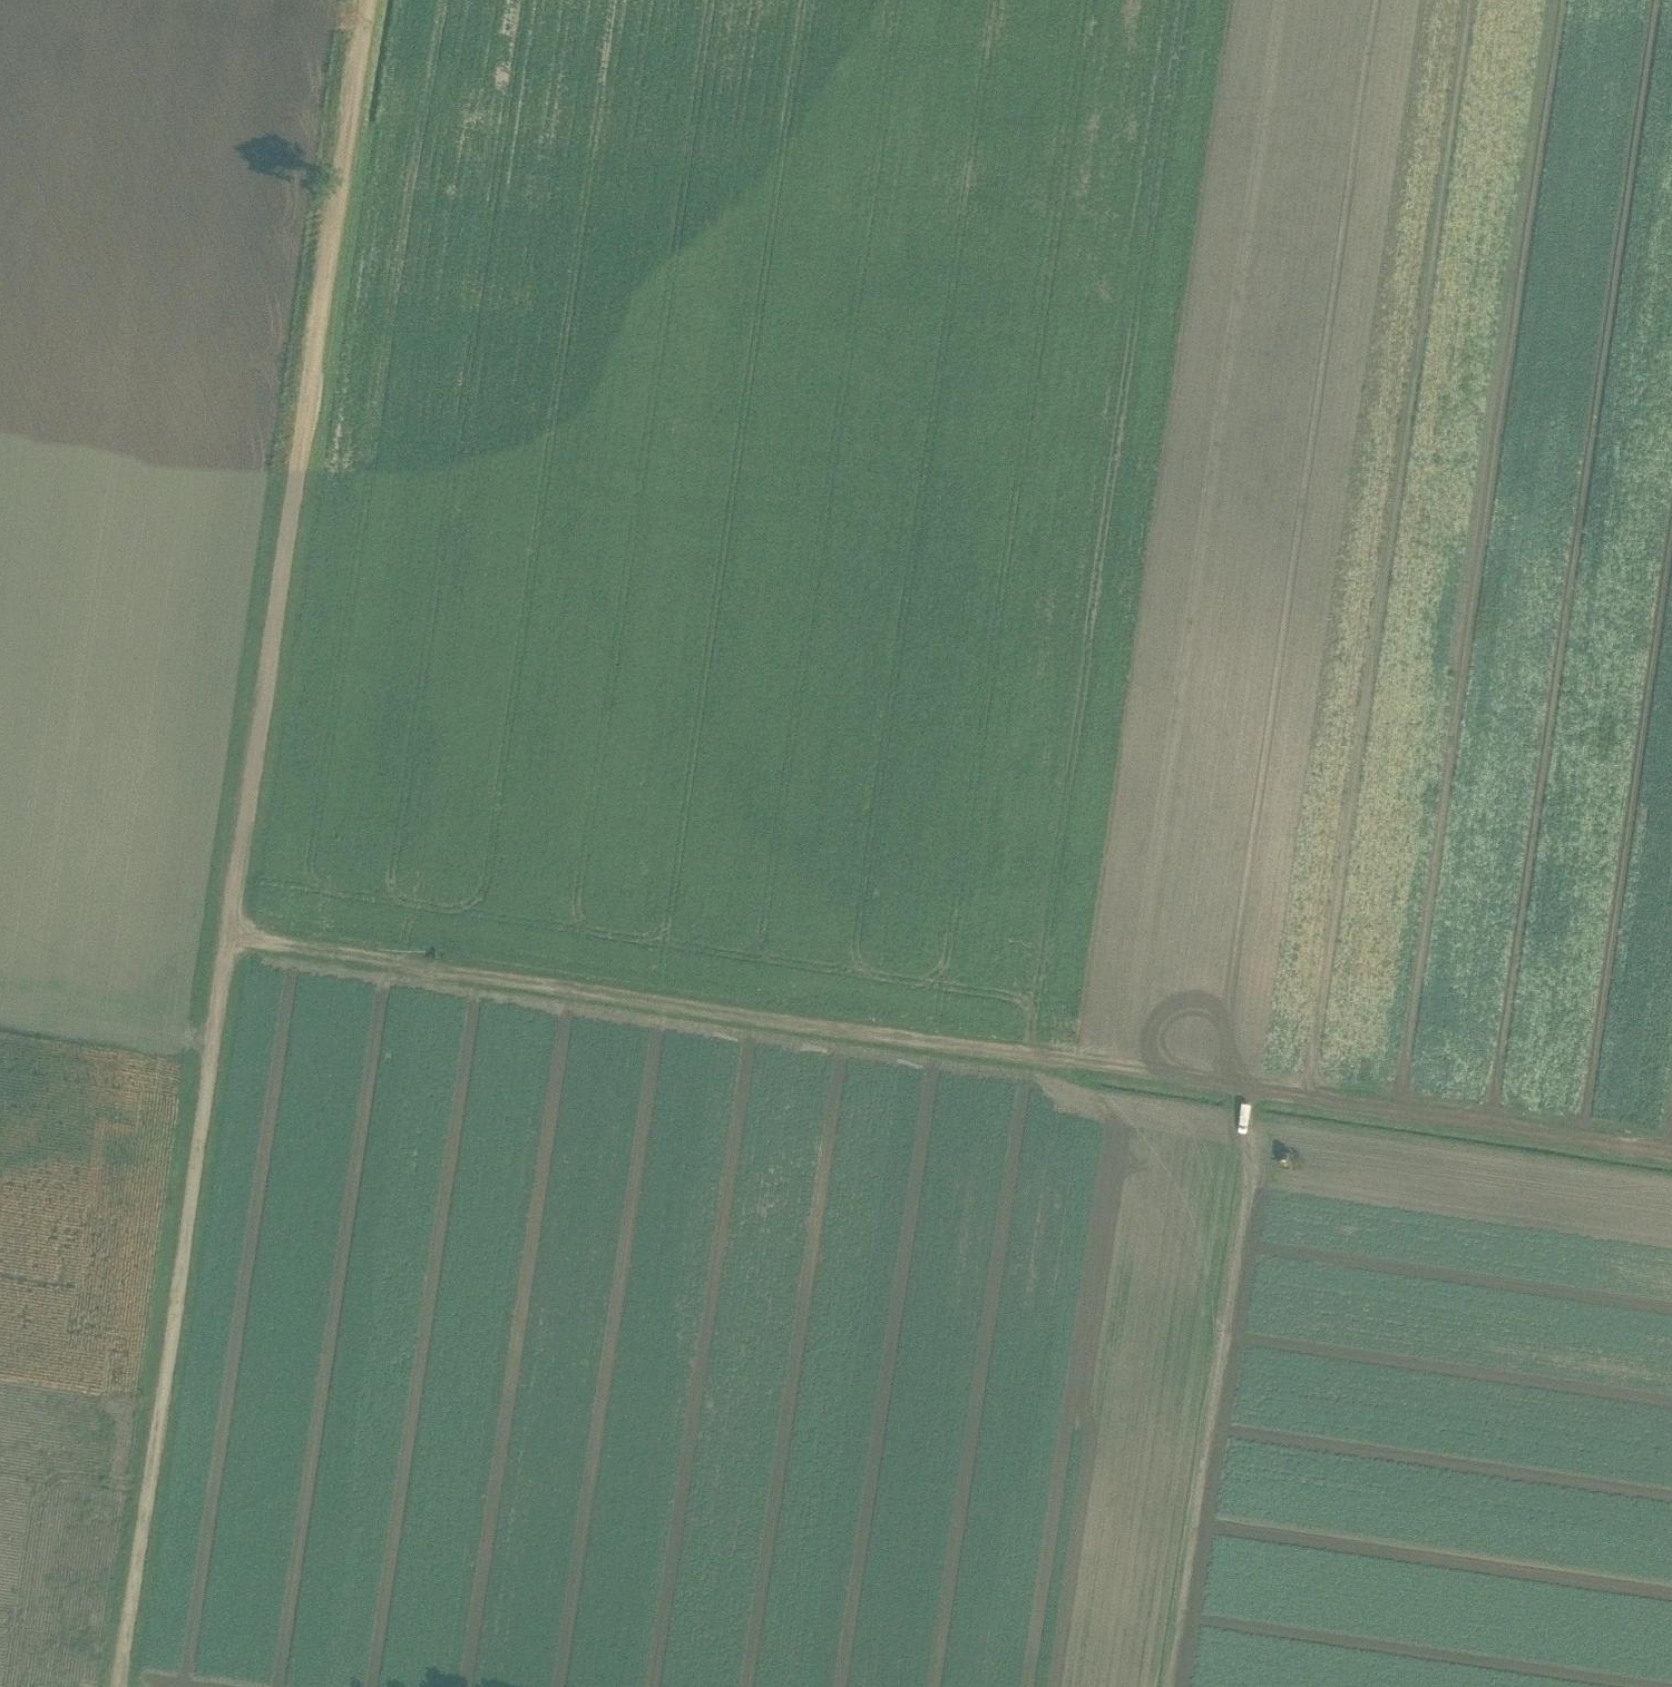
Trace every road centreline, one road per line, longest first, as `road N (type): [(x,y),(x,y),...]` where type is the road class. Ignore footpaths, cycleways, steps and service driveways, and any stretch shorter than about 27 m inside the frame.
road 1 (track): [(110,1686),(233,945),(374,0)]
road 2 (track): [(1671,1161),(233,945)]

